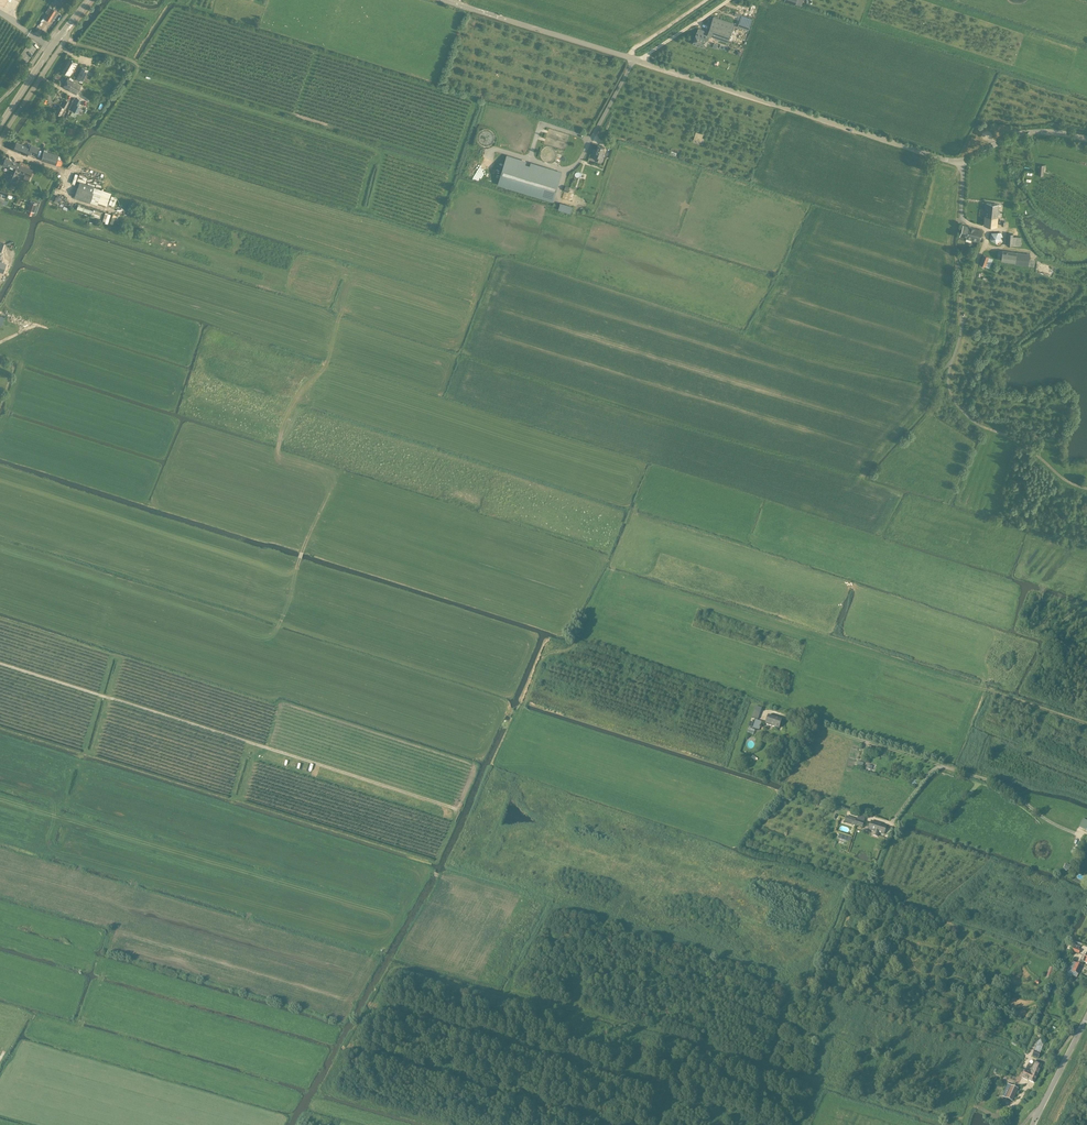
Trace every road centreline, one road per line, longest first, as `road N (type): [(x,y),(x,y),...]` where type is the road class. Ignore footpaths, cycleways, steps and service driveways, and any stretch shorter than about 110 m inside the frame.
road 1 (track): [(959,220),(952,219),(944,317),(916,409),(854,486),(827,497),(358,348),(334,349),(293,413)]
road 2 (unclassified): [(963,162),(498,17)]
road 3 (track): [(303,415),(29,326),(0,341)]
road 4 (track): [(995,784),(782,715)]
road 5 (track): [(822,1082),(848,1083),(964,1121),(974,1106),(1012,1124)]
road 6 (track): [(1086,775),(1029,751),(1050,712),(981,689)]
road 7 (track): [(735,1056),(767,1065),(790,1000),(785,960)]
road 8 (track): [(961,214),(987,229),(961,330)]
road 9 (unclassified): [(963,162),(1020,133),(1086,139)]
road 10 (unclassified): [(67,38),(0,140)]
road 11 (track): [(1086,118),(1013,94),(987,130)]

